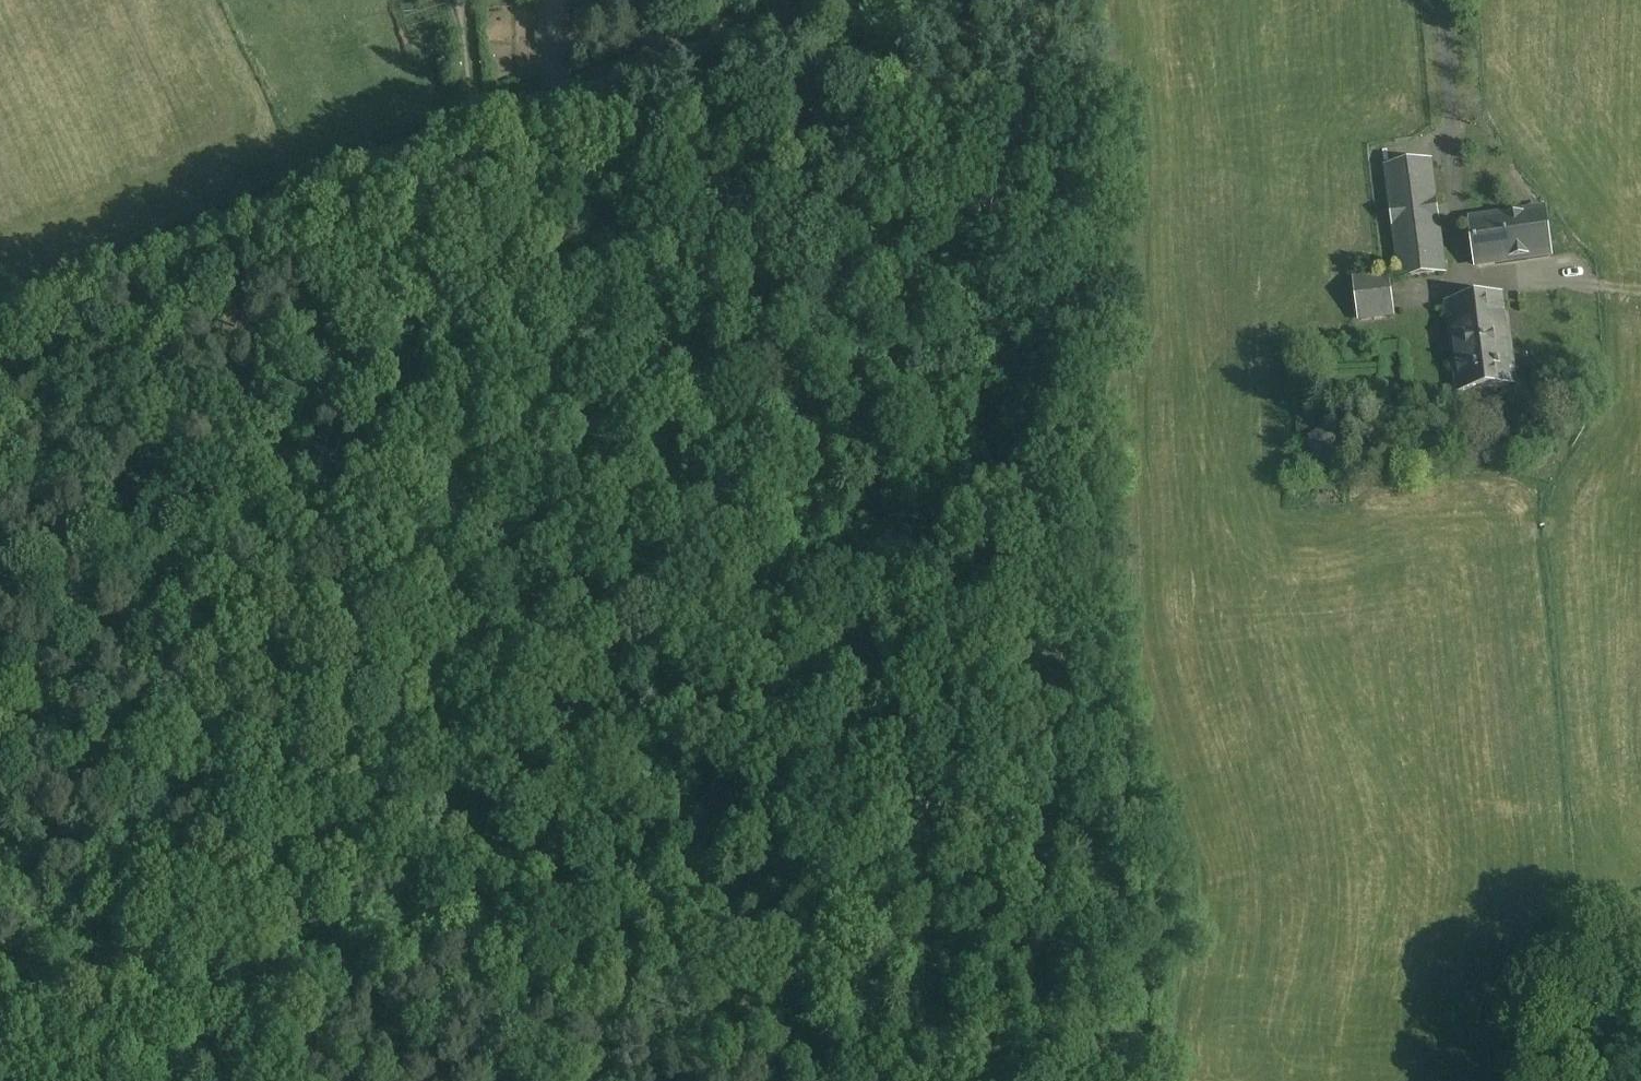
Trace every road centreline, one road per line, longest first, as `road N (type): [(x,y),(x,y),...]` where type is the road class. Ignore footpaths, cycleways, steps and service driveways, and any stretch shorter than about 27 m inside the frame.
road 1 (unclassified): [(0,327),(815,0)]
road 2 (track): [(1605,1080),(1626,954)]

